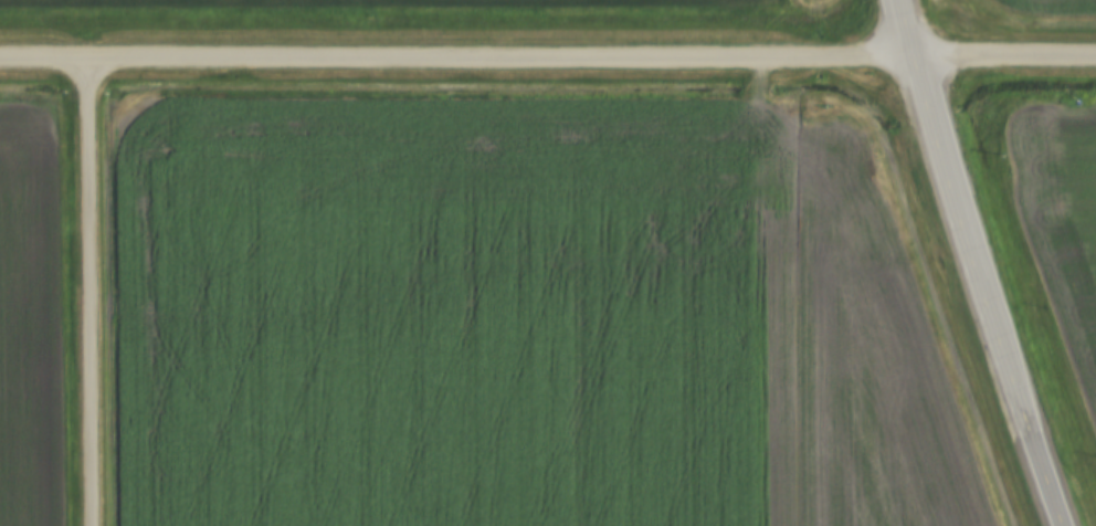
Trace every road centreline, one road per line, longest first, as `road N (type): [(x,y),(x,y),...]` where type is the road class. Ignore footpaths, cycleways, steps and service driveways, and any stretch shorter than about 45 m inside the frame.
road 1 (residential): [(0,60),(1095,54)]
road 2 (primary): [(1061,525),(907,54)]
road 3 (residential): [(91,525),(87,60)]

